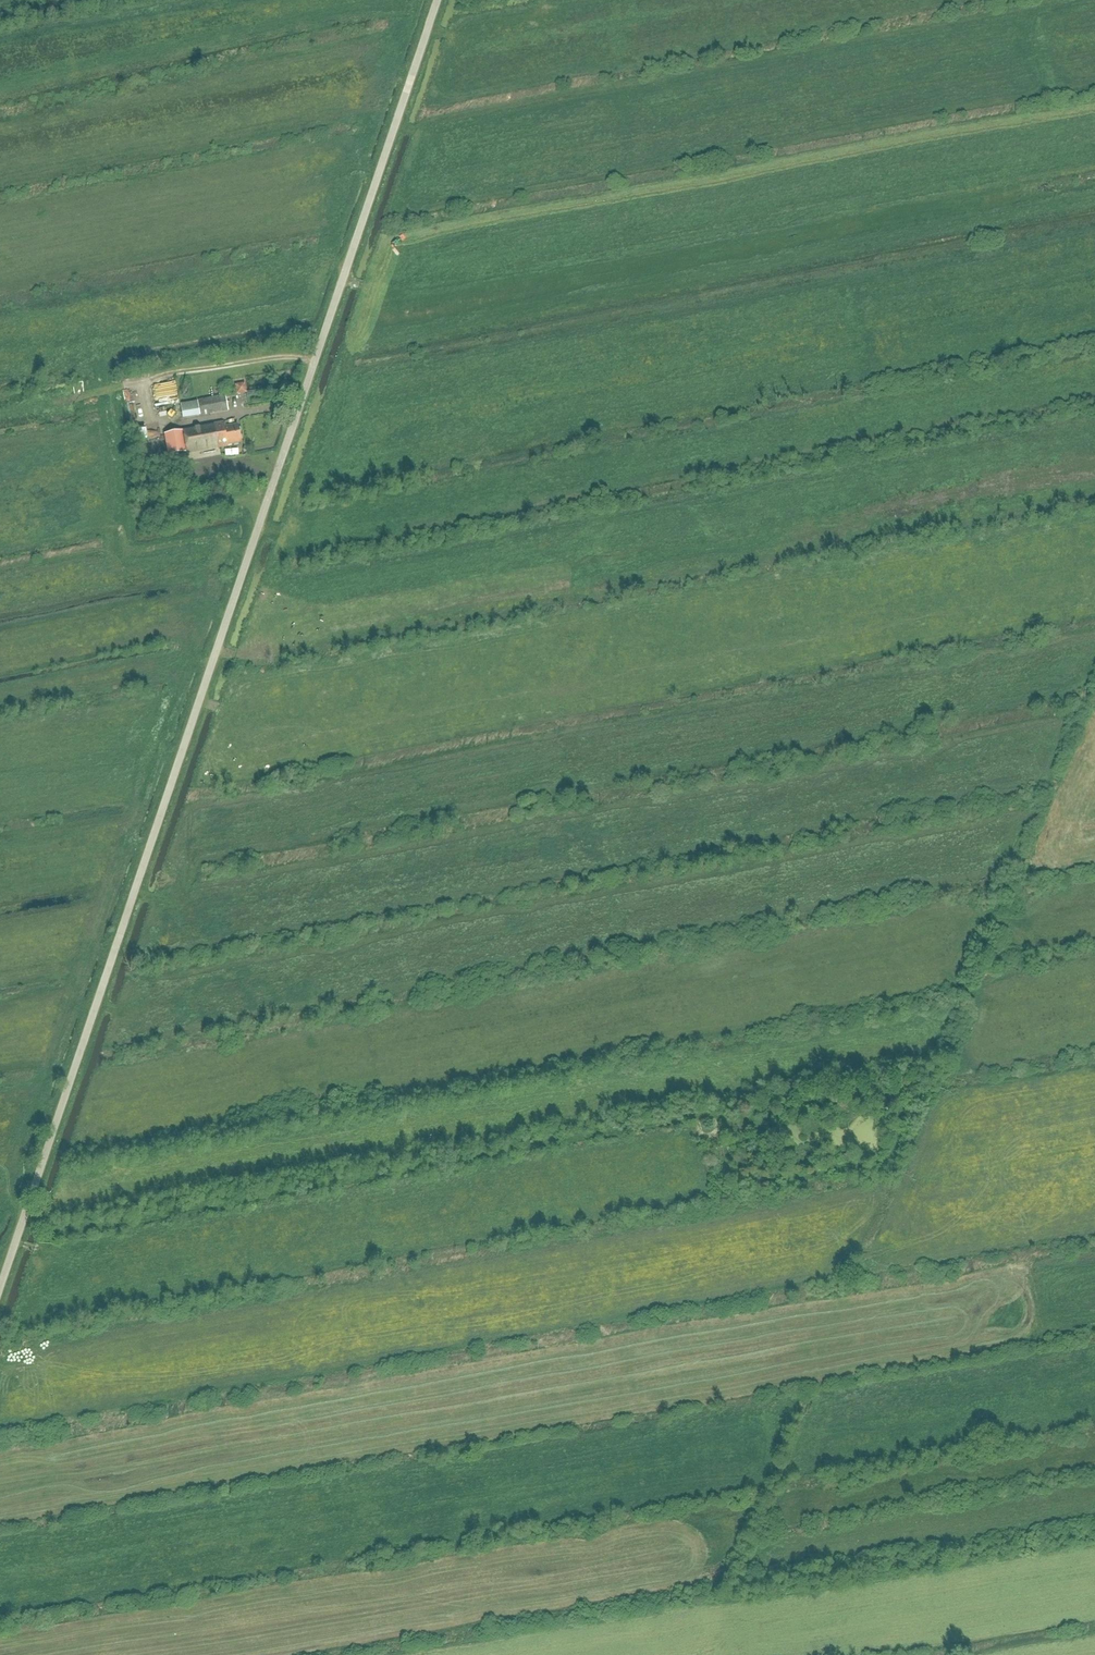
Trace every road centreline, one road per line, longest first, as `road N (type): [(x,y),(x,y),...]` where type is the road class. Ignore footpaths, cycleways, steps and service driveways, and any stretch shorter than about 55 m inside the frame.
road 1 (unclassified): [(0,1294),(440,0)]

